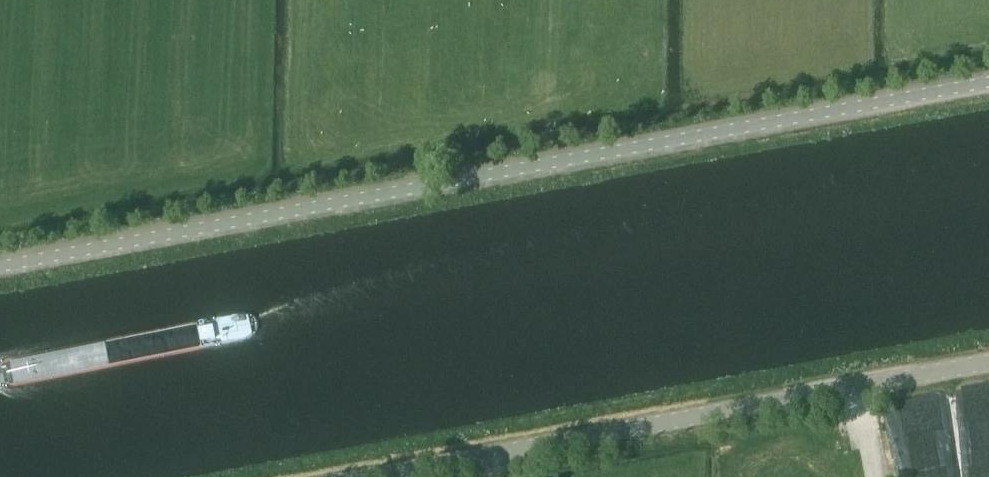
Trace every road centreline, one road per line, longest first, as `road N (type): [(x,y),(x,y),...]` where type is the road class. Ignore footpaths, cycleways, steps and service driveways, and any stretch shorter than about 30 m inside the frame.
road 1 (tertiary): [(0,269),(988,83)]
road 2 (tertiary): [(367,476),(988,361)]

